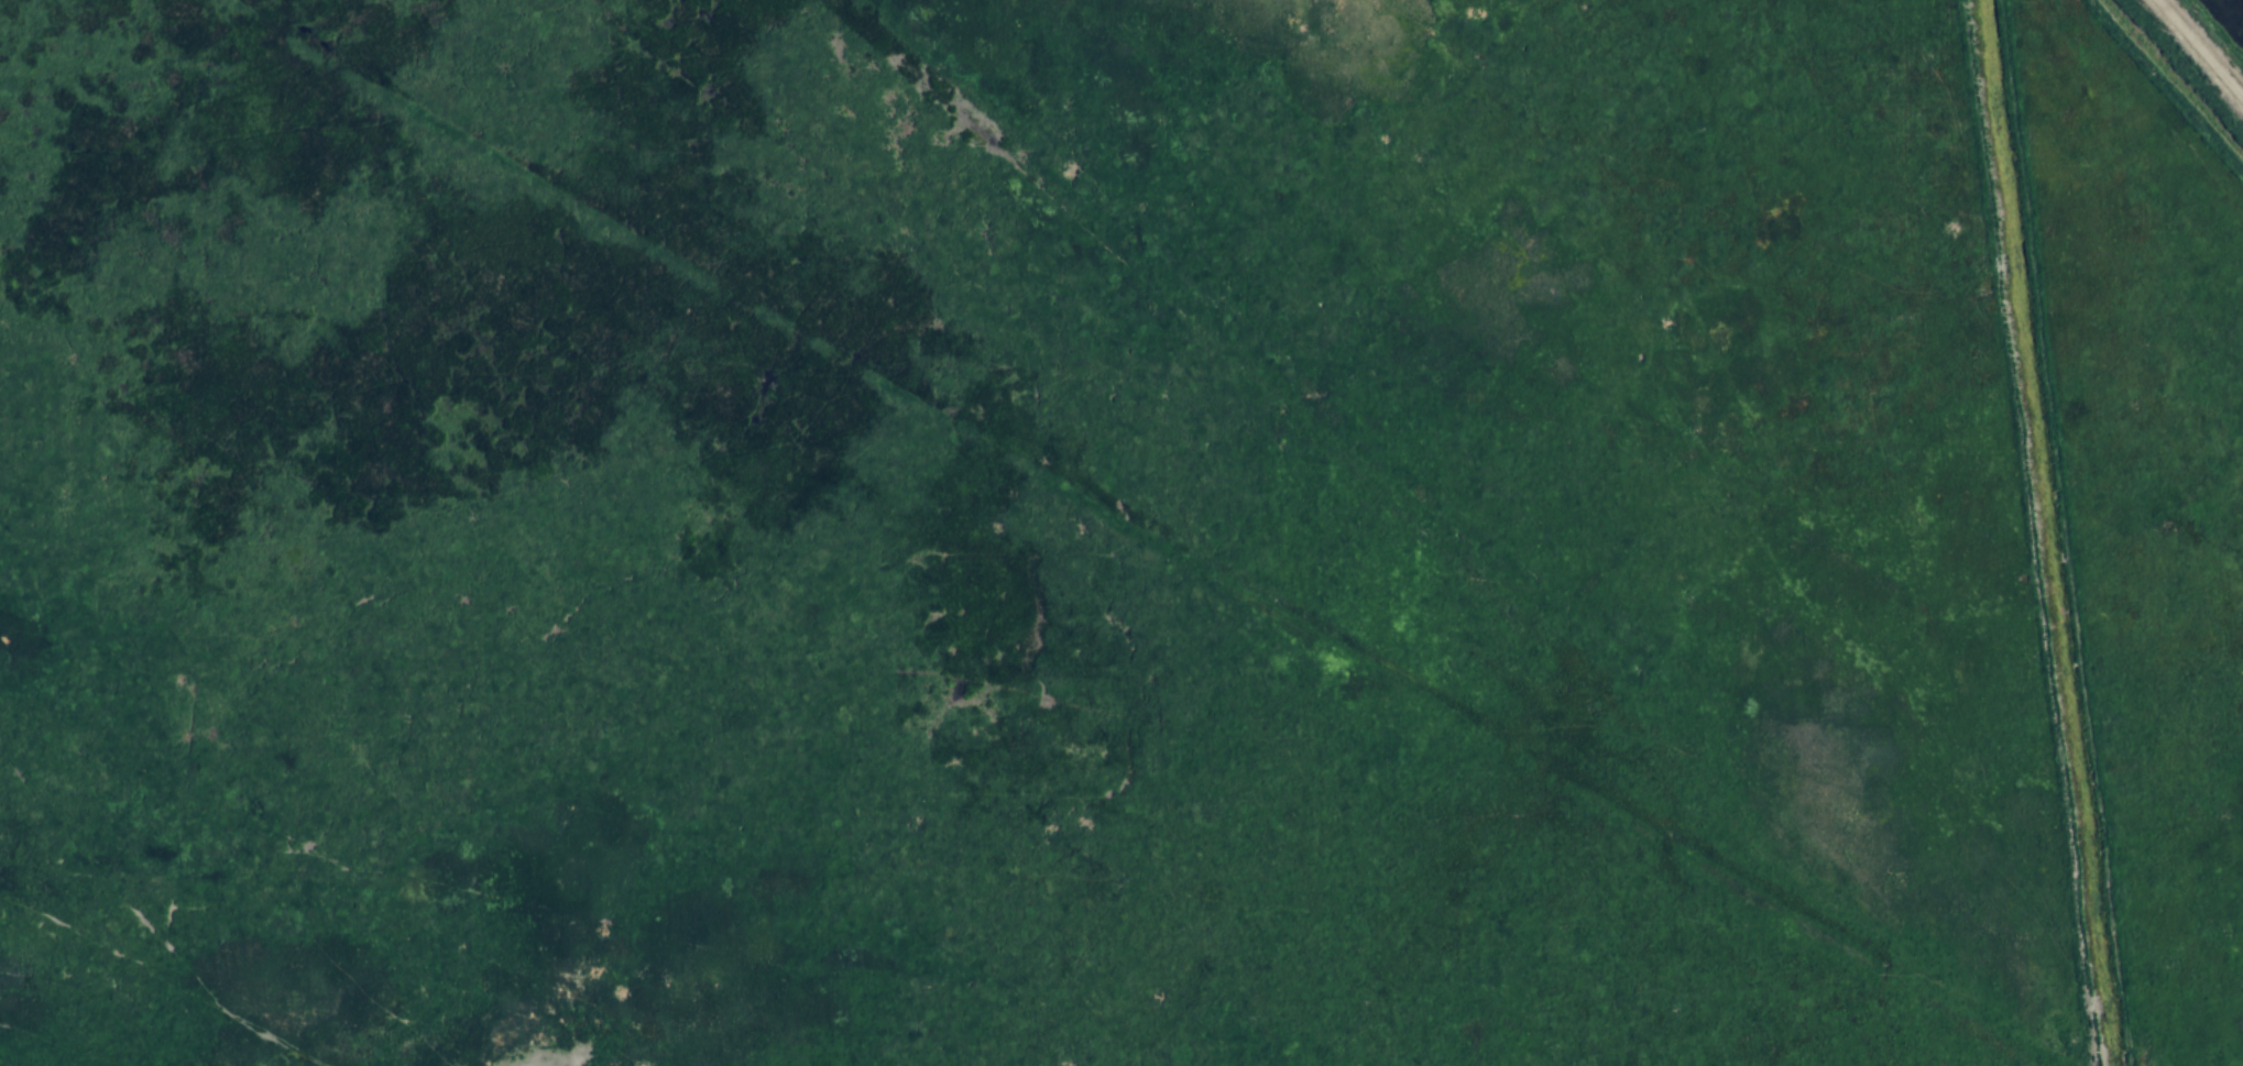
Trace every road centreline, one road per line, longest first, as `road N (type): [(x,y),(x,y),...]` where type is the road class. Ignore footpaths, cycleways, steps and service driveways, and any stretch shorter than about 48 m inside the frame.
road 1 (track): [(2118,0),(2242,150)]

